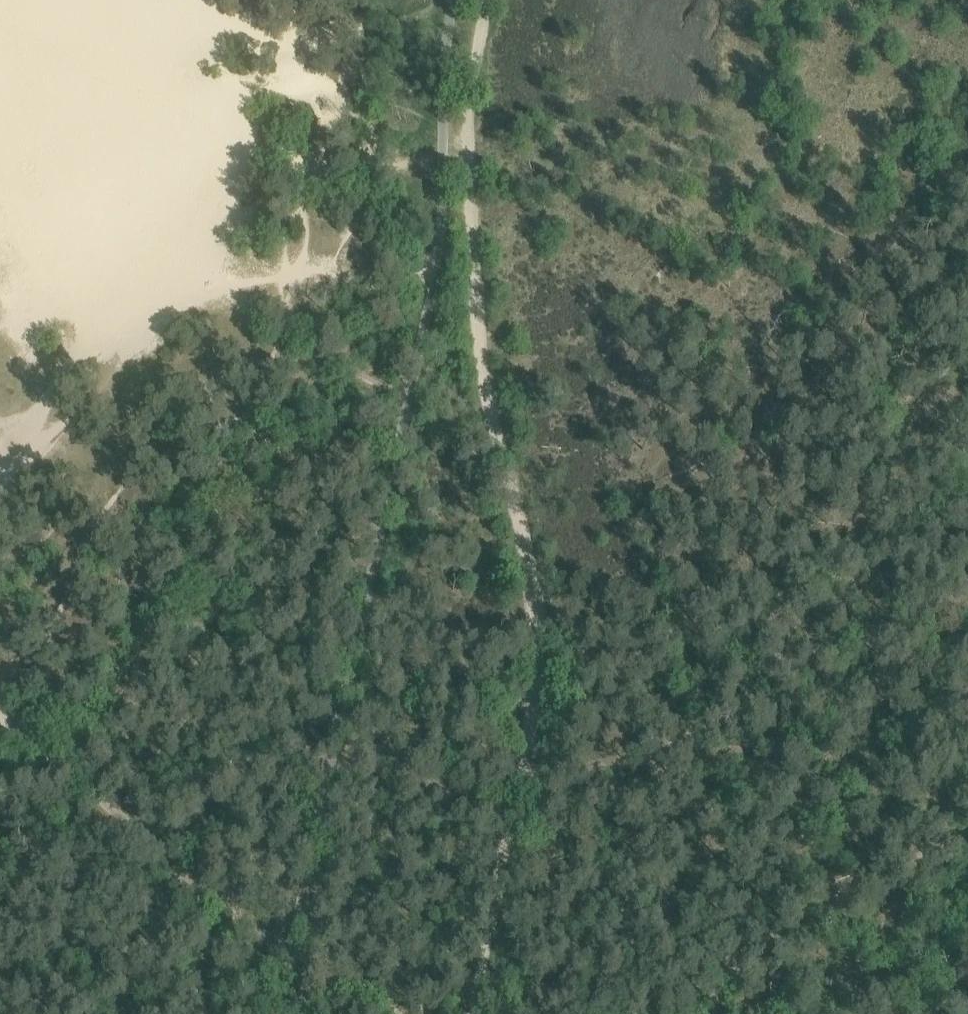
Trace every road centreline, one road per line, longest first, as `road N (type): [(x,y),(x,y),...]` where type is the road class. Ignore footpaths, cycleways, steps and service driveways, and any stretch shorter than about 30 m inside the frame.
road 1 (track): [(488,0),(469,133),(474,310),(539,651),(476,947),(469,1013)]
road 2 (track): [(693,1013),(812,910),(926,862),(967,814)]
road 3 (track): [(54,0),(303,75)]
road 4 (track): [(469,133),(303,75)]

